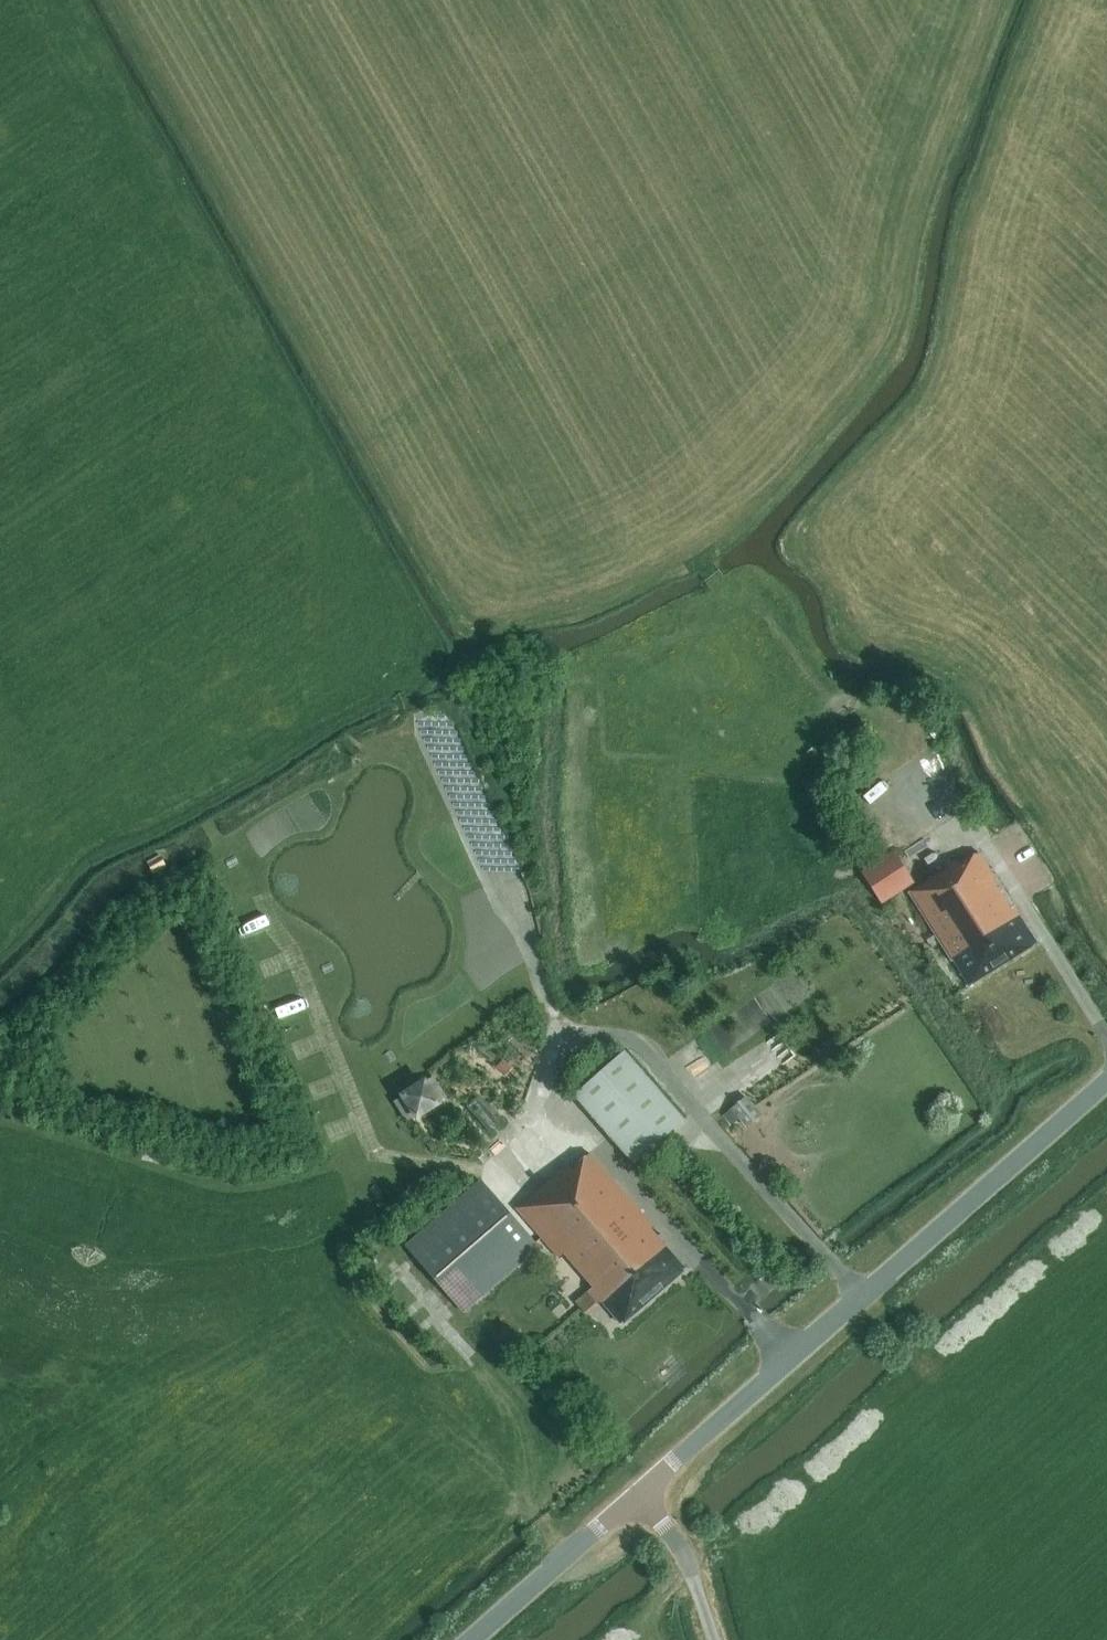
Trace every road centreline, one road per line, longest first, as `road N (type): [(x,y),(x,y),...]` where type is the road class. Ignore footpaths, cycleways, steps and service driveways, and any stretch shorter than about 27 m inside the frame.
road 1 (tertiary): [(471,1639),(1106,1082)]

